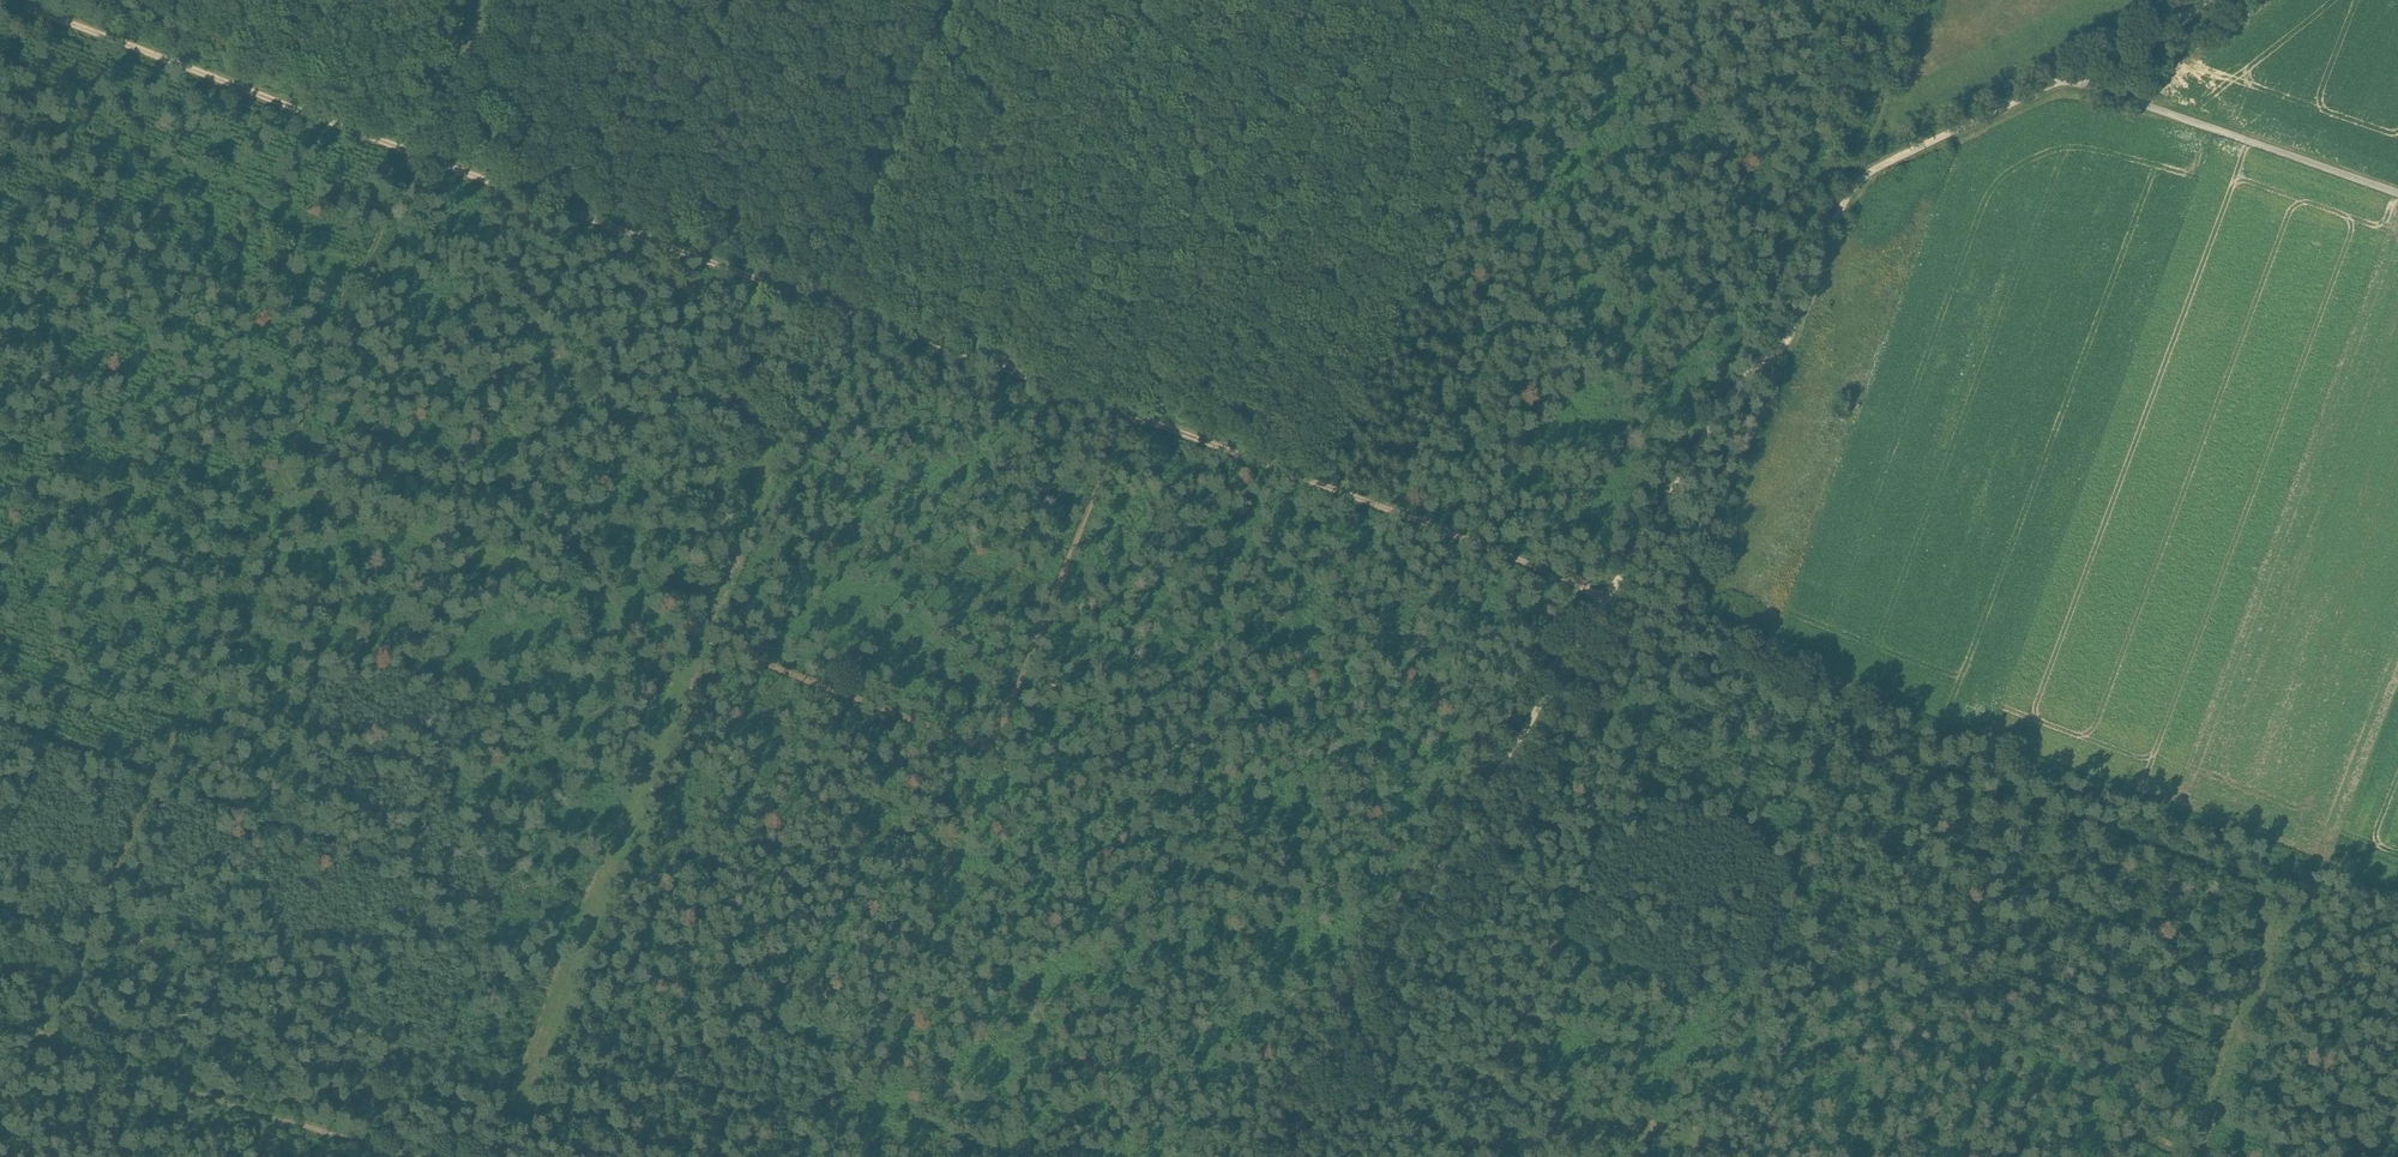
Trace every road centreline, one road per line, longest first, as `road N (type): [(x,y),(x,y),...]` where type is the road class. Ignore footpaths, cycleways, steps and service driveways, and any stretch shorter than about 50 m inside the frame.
road 1 (track): [(505,1156),(847,305)]
road 2 (track): [(847,305),(418,154),(18,0)]
road 3 (track): [(1610,597),(1714,426),(1787,336),(1859,181),(2197,0)]
road 4 (track): [(1585,585),(847,305)]
road 5 (track): [(1902,0),(1839,157),(1733,366),(1585,585)]
road 6 (track): [(1272,1156),(1610,597)]
road 7 (track): [(443,1156),(0,1021)]
road 8 (unclassified): [(2067,74),(2397,191)]
road 9 (track): [(960,0),(847,305)]

